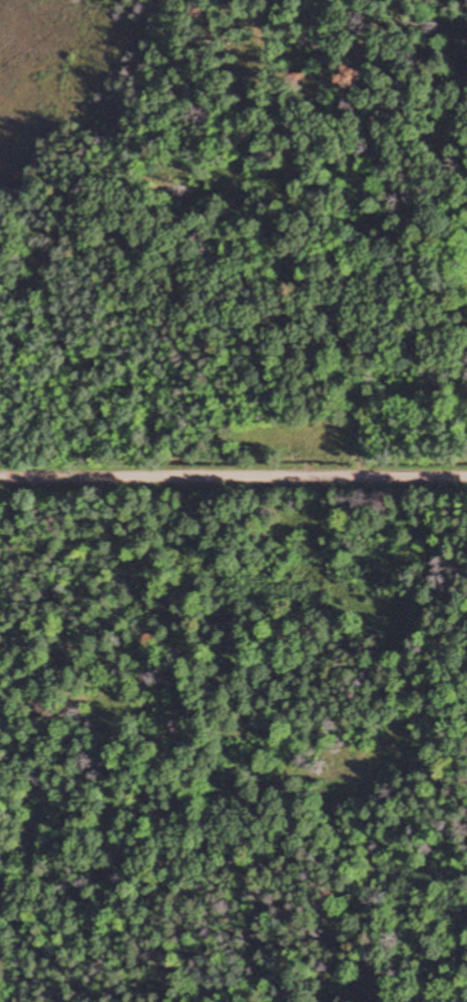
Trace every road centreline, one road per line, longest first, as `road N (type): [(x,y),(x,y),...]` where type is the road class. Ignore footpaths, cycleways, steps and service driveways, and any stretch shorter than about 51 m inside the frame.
road 1 (residential): [(0,476),(466,475)]

